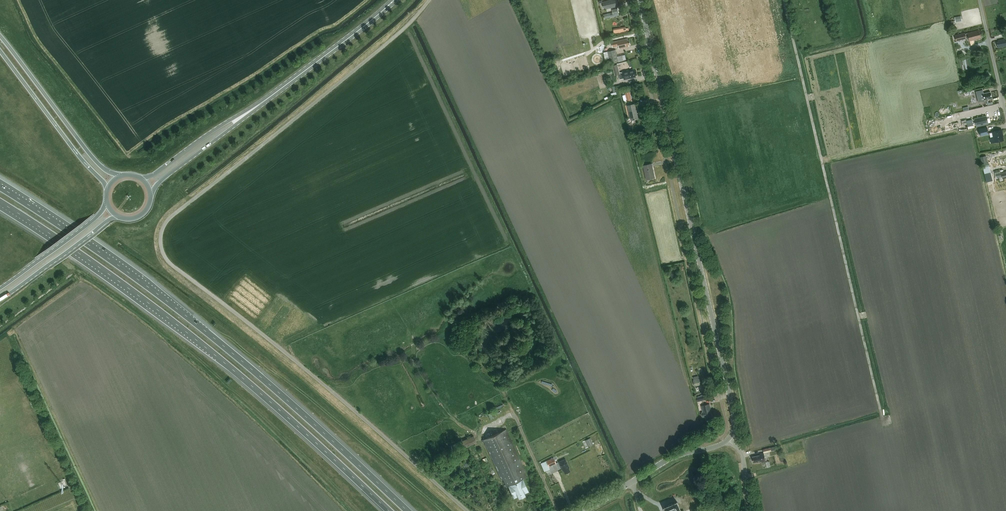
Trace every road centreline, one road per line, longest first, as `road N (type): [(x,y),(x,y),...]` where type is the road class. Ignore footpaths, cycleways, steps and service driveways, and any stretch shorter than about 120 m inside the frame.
road 1 (unclassified): [(467,510),(170,264),(161,242),(170,218),(430,0)]
road 2 (motorway): [(408,510),(205,330),(13,195)]
road 3 (motorway): [(0,202),(218,357),(389,510)]
road 4 (tertiary): [(729,438),(734,417),(640,0)]
road 5 (motorway): [(119,177),(93,158),(0,36)]
road 6 (motorway): [(0,50),(107,189)]
road 7 (primary): [(257,106),(392,0)]
road 8 (tertiary): [(582,510),(669,458),(729,438)]
road 9 (primary): [(0,300),(118,216)]
road 10 (primary): [(151,194),(257,106)]
road 11 (primary): [(108,204),(0,288)]
road 12 (primary): [(257,106),(142,179)]
road 13 (unclassified): [(1005,118),(978,0)]

